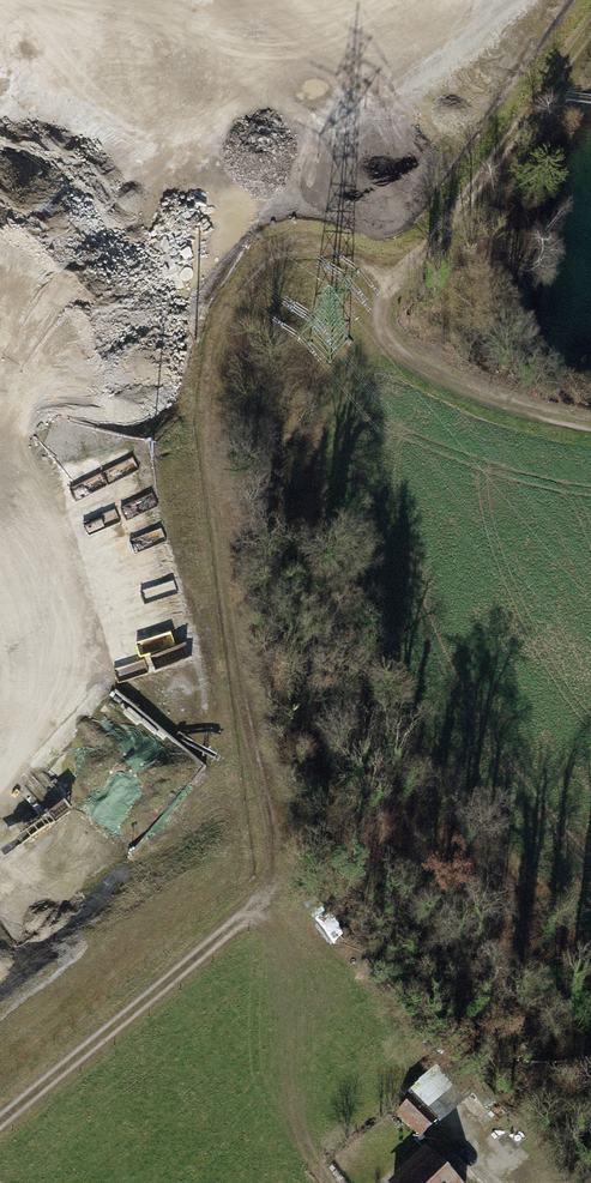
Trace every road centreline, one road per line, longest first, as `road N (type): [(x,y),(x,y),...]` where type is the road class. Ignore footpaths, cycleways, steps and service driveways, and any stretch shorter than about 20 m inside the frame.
road 1 (track): [(590,17),(512,129),(367,305),(283,282),(235,304),(203,344),(276,866)]
road 2 (track): [(276,866),(541,1182)]
road 3 (track): [(276,866),(263,906),(0,1125)]
road 4 (track): [(590,420),(543,414),(442,379),(397,349),(367,305)]

